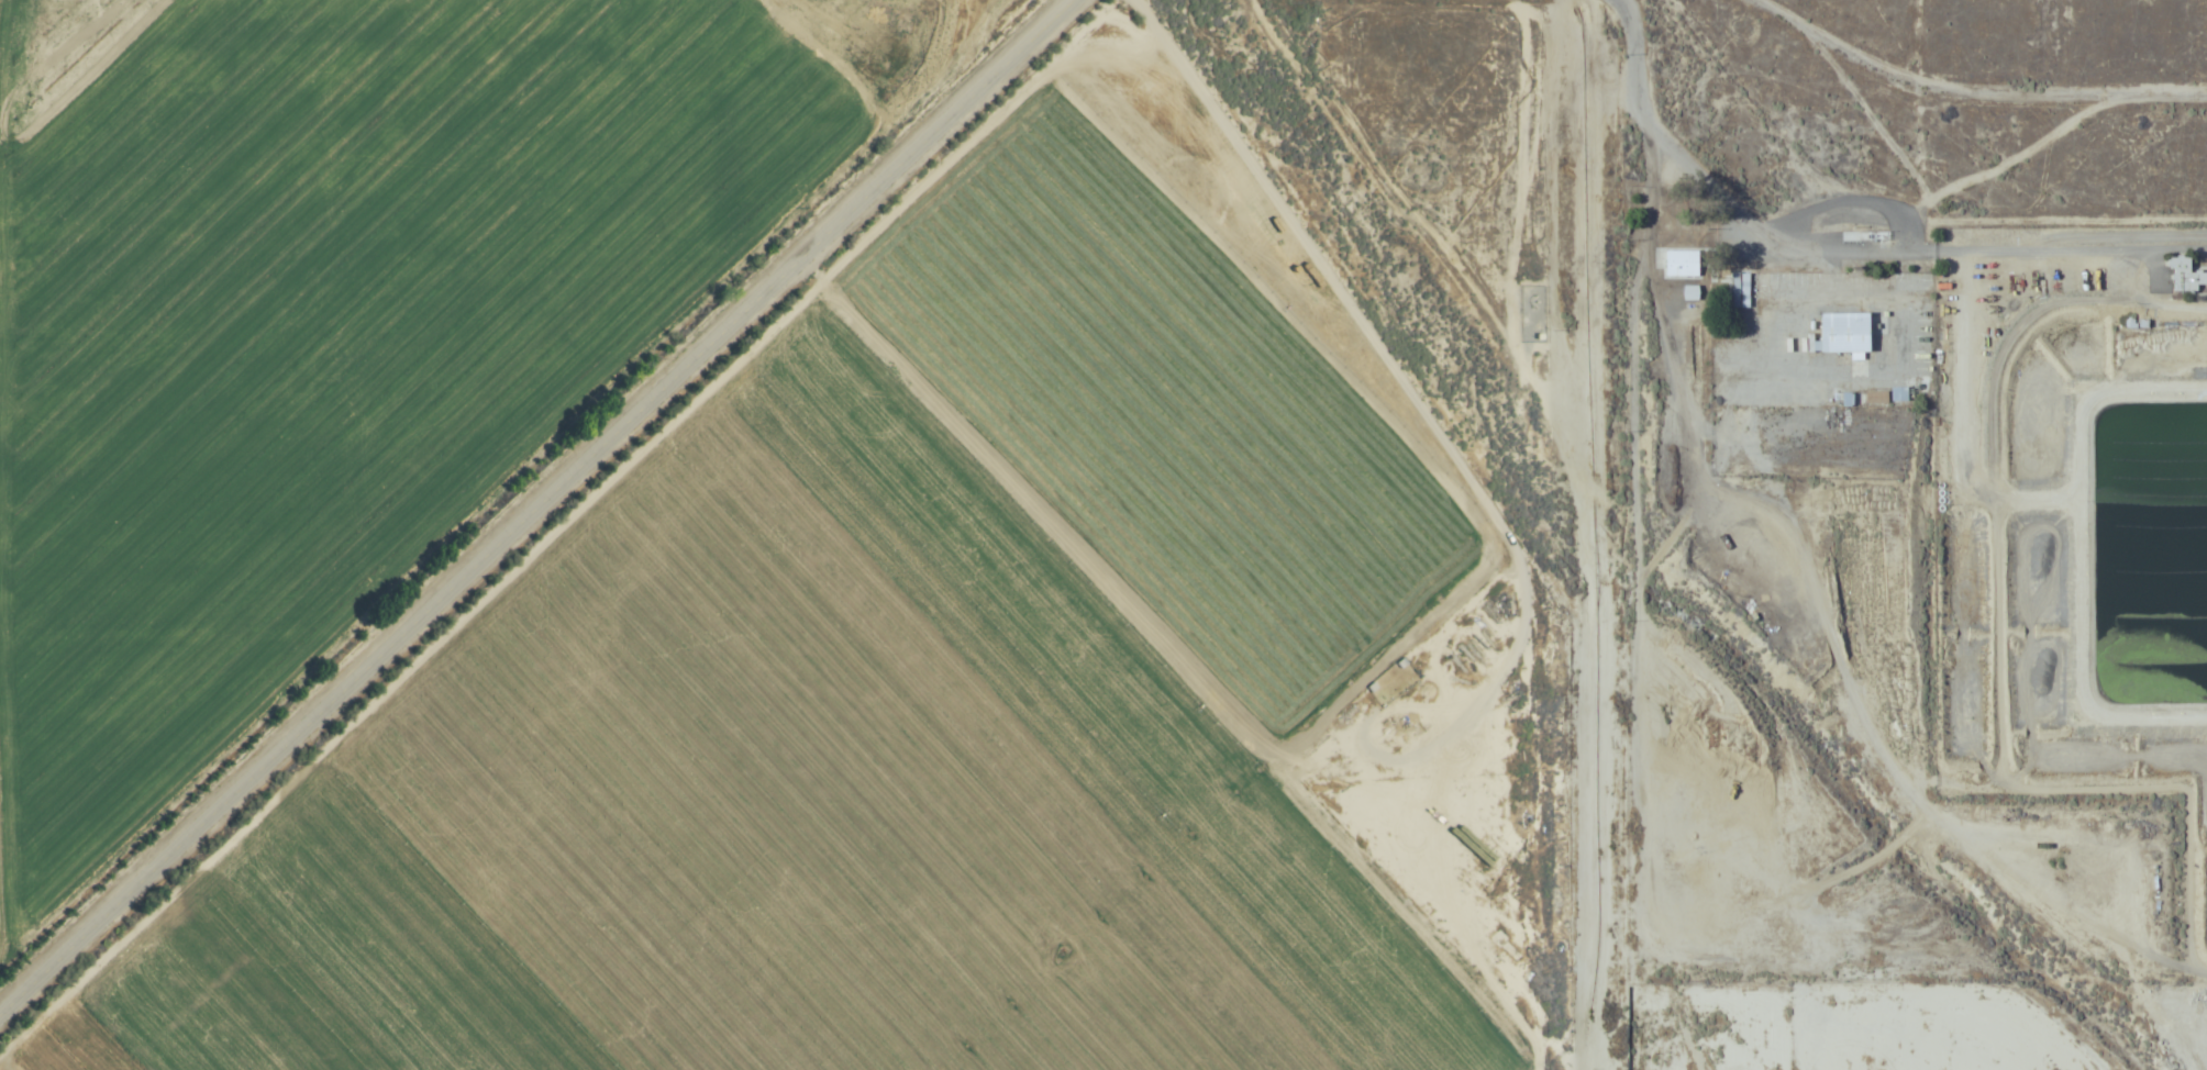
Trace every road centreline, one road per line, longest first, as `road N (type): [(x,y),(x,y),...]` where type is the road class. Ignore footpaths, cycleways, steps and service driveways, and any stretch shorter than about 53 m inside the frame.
road 1 (residential): [(0,1008),(1070,0)]

